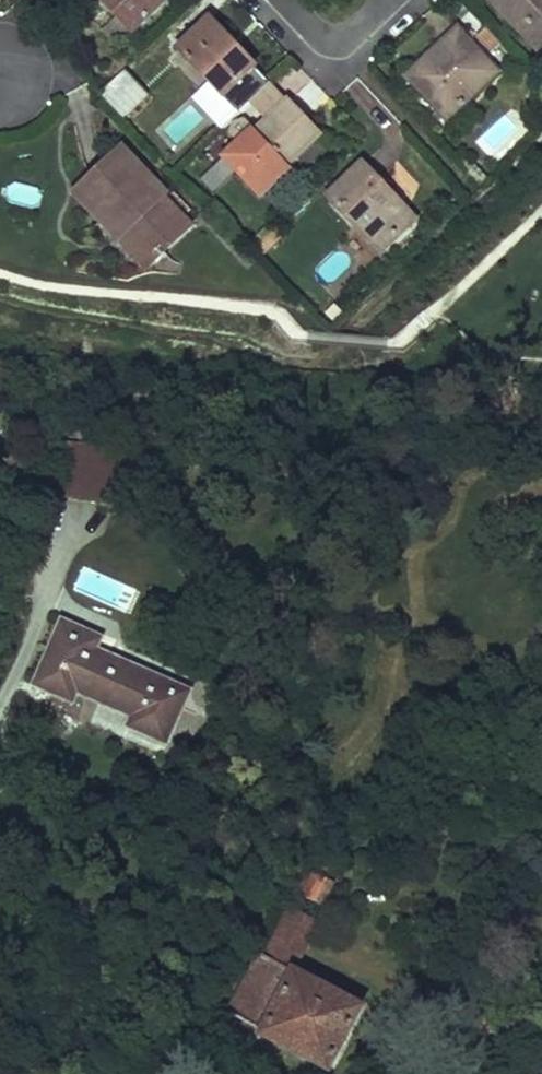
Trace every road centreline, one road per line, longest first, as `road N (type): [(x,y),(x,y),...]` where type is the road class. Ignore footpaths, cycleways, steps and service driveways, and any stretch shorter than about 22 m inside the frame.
road 1 (residential): [(266,0),(314,51),(334,60),(349,57),(407,0)]

